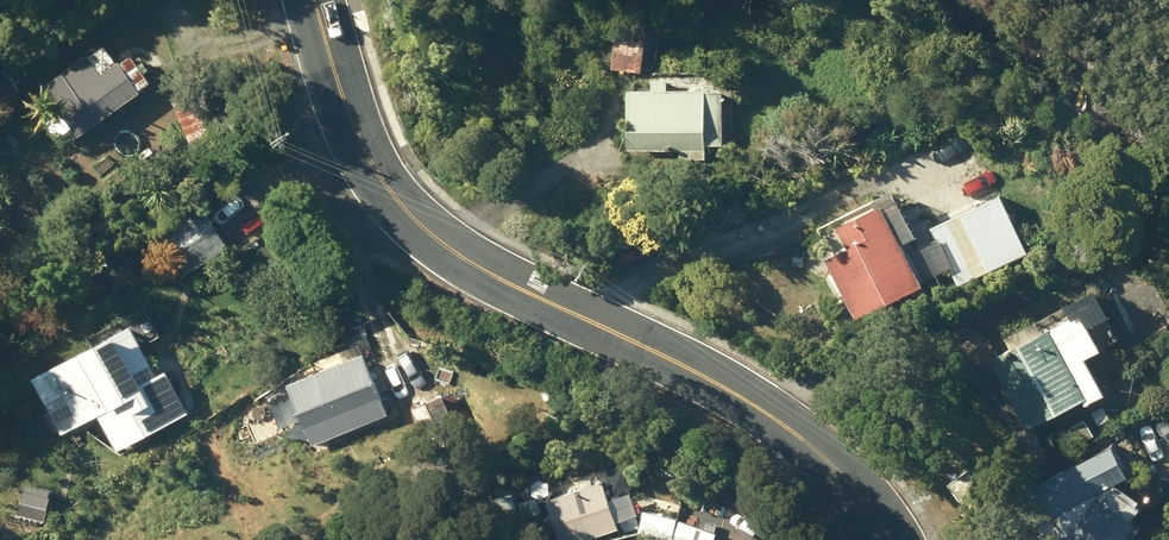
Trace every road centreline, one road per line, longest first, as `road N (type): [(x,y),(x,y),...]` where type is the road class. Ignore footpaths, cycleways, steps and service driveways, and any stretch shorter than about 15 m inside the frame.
road 1 (secondary): [(315,0),(346,109),(387,188),(447,244),(798,431),(876,500),(896,539)]

